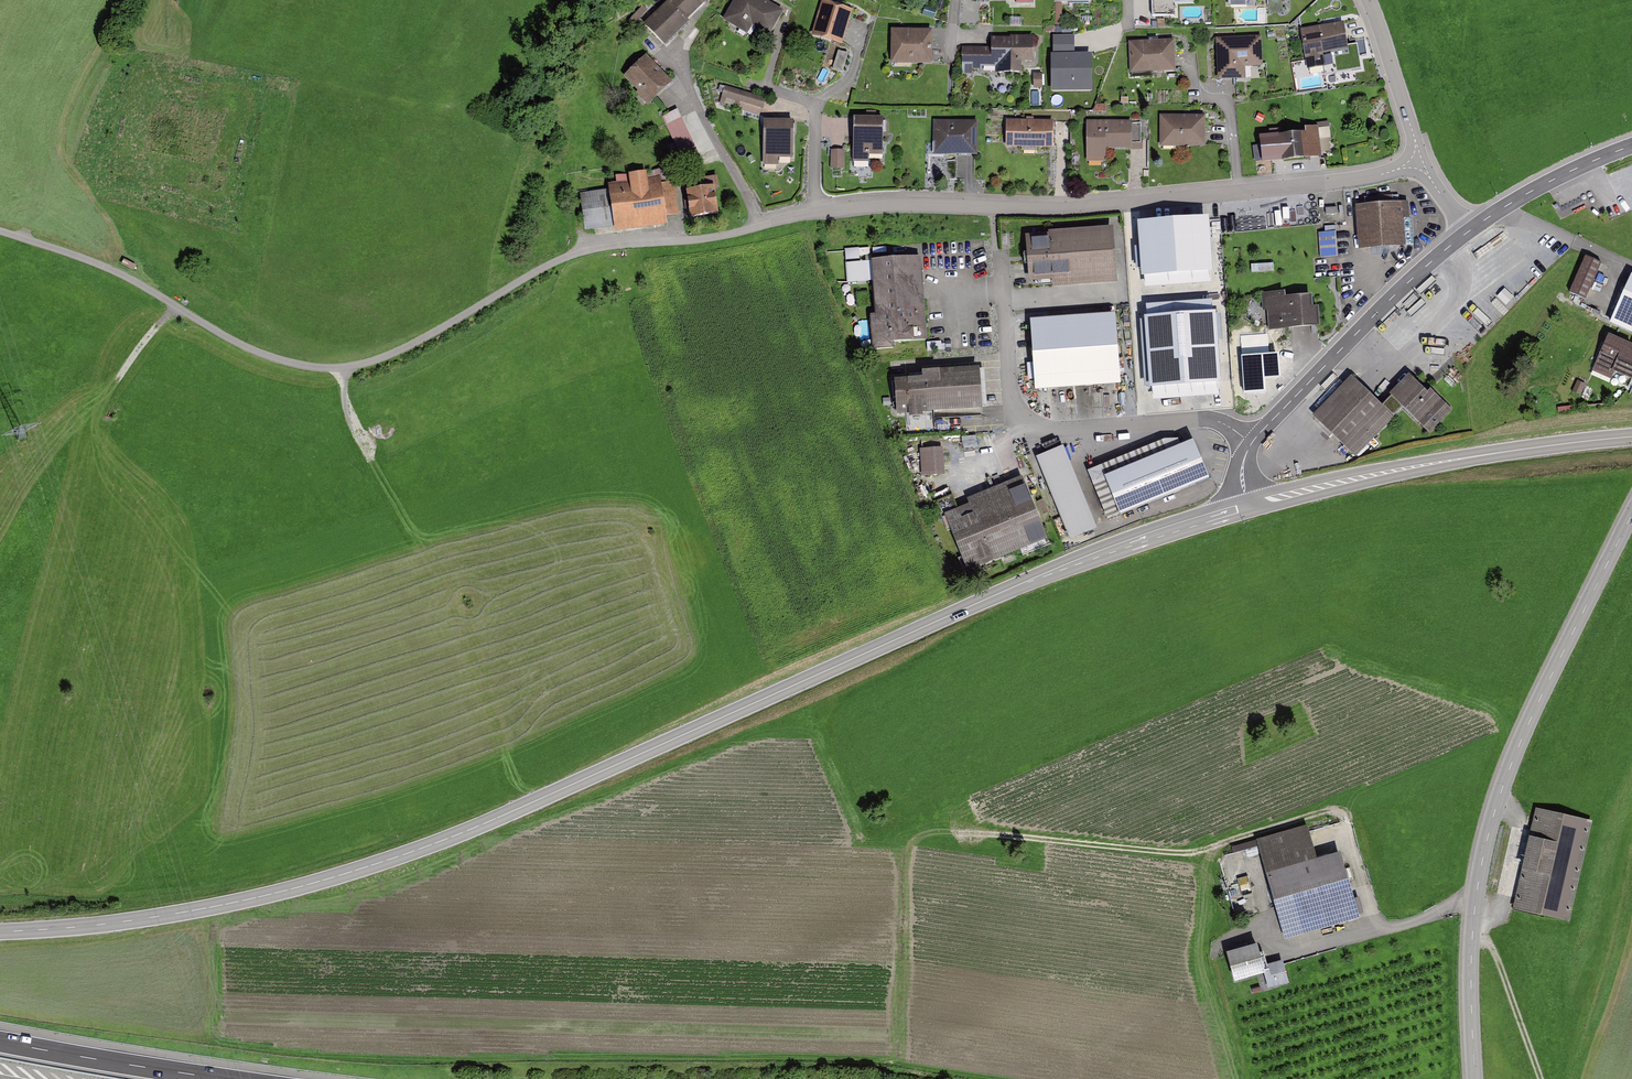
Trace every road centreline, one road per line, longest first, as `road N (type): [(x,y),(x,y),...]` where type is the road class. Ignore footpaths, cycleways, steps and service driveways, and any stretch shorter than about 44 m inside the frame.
road 1 (primary): [(0,932),(182,913),(387,860),(1040,577),(1248,507)]
road 2 (residential): [(761,225),(562,259),(393,354),(316,368),(256,352),(105,267),(0,230)]
road 3 (track): [(977,833),(1203,856),(1282,828),(1348,817),(1366,834),(1360,871),(1383,928),(1475,903)]
road 4 (tertiary): [(1631,514),(1541,697),(1493,818),(1473,926),(1475,1078)]
road 5 (track): [(518,790),(464,619),(348,419),(344,367)]
road 6 (residential): [(1240,192),(1061,209),(879,204),(816,211)]
road 7 (residential): [(1251,444),(1204,420),(1070,429),(1028,420),(1012,394),(1000,257)]
road 8 (primary): [(1248,507),(1481,456),(1631,436)]
road 9 (residential): [(1468,232),(1251,444)]
road 10 (motorway): [(229,1078),(0,1041)]
road 11 (residential): [(685,36),(691,93),(761,225)]
road 12 (track): [(1258,914),(1216,954),(1247,1078)]
road 13 (residential): [(1631,146),(1537,188),(1468,232)]
road 14 (residential): [(1417,163),(1343,181),(1240,192)]
road 15 (residential): [(1417,163),(1368,0)]
road 16 (track): [(1541,1078),(1500,966),(1473,926)]
road 17 (track): [(1258,919),(1294,950),(1383,928)]

